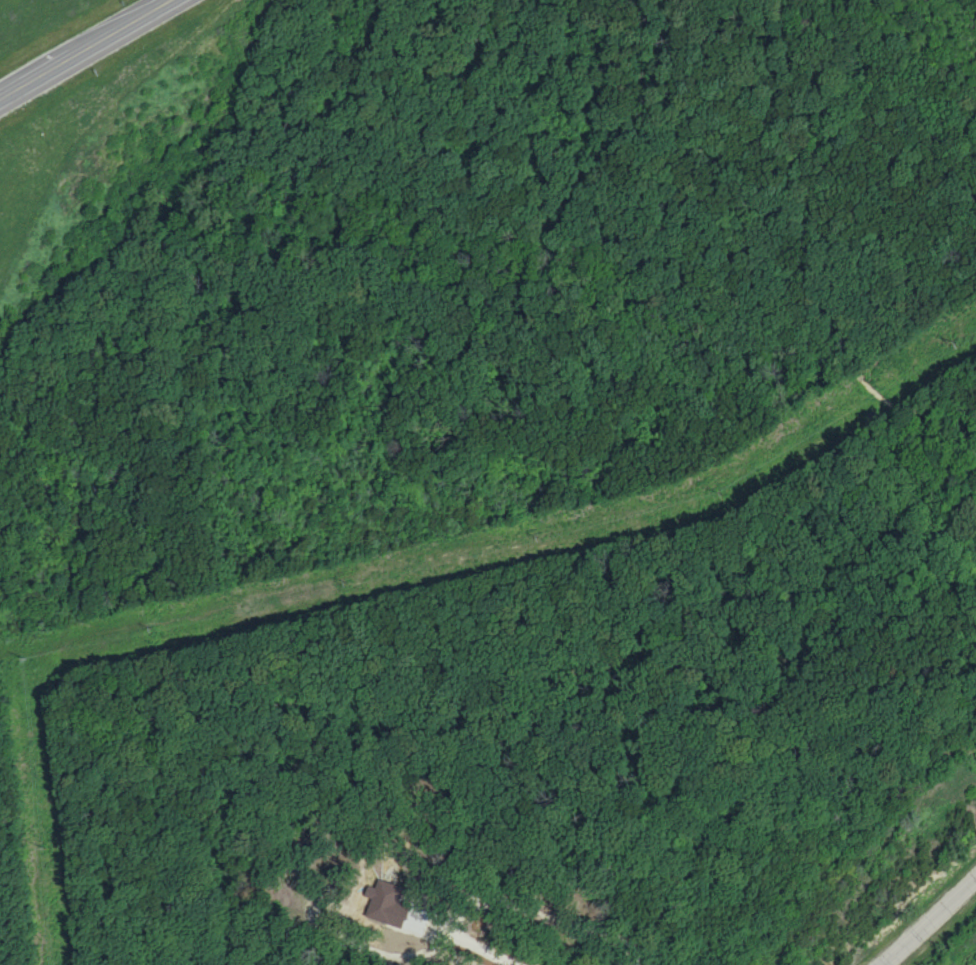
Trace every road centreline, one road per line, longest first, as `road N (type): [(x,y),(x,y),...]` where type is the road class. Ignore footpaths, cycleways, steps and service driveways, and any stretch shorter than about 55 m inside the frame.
road 1 (primary): [(0,106),(178,0)]
road 2 (secondary): [(887,964),(975,881)]

